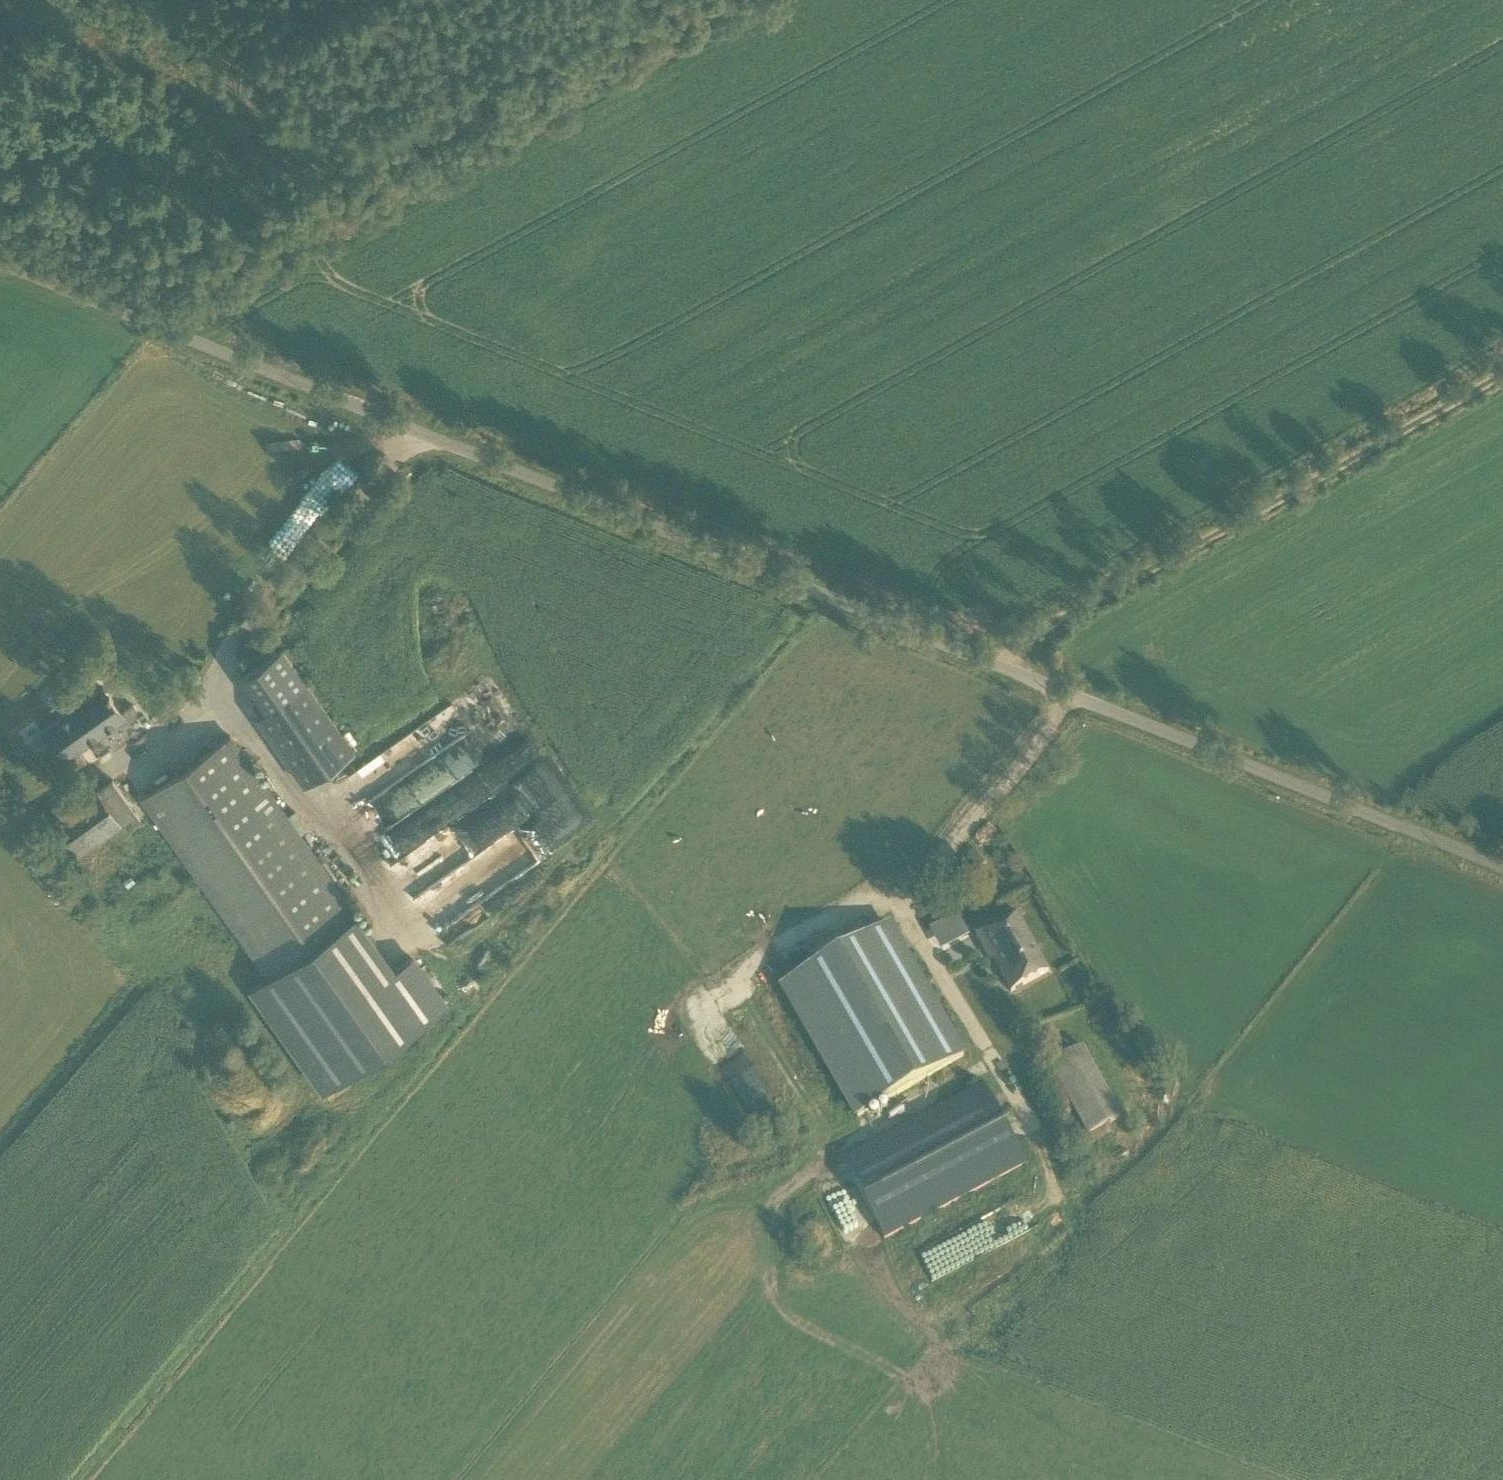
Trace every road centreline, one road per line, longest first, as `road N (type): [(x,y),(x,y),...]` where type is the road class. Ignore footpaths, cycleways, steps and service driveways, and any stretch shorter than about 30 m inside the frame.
road 1 (unclassified): [(0,260),(1502,870)]
road 2 (track): [(1502,373),(1021,643),(999,665)]

